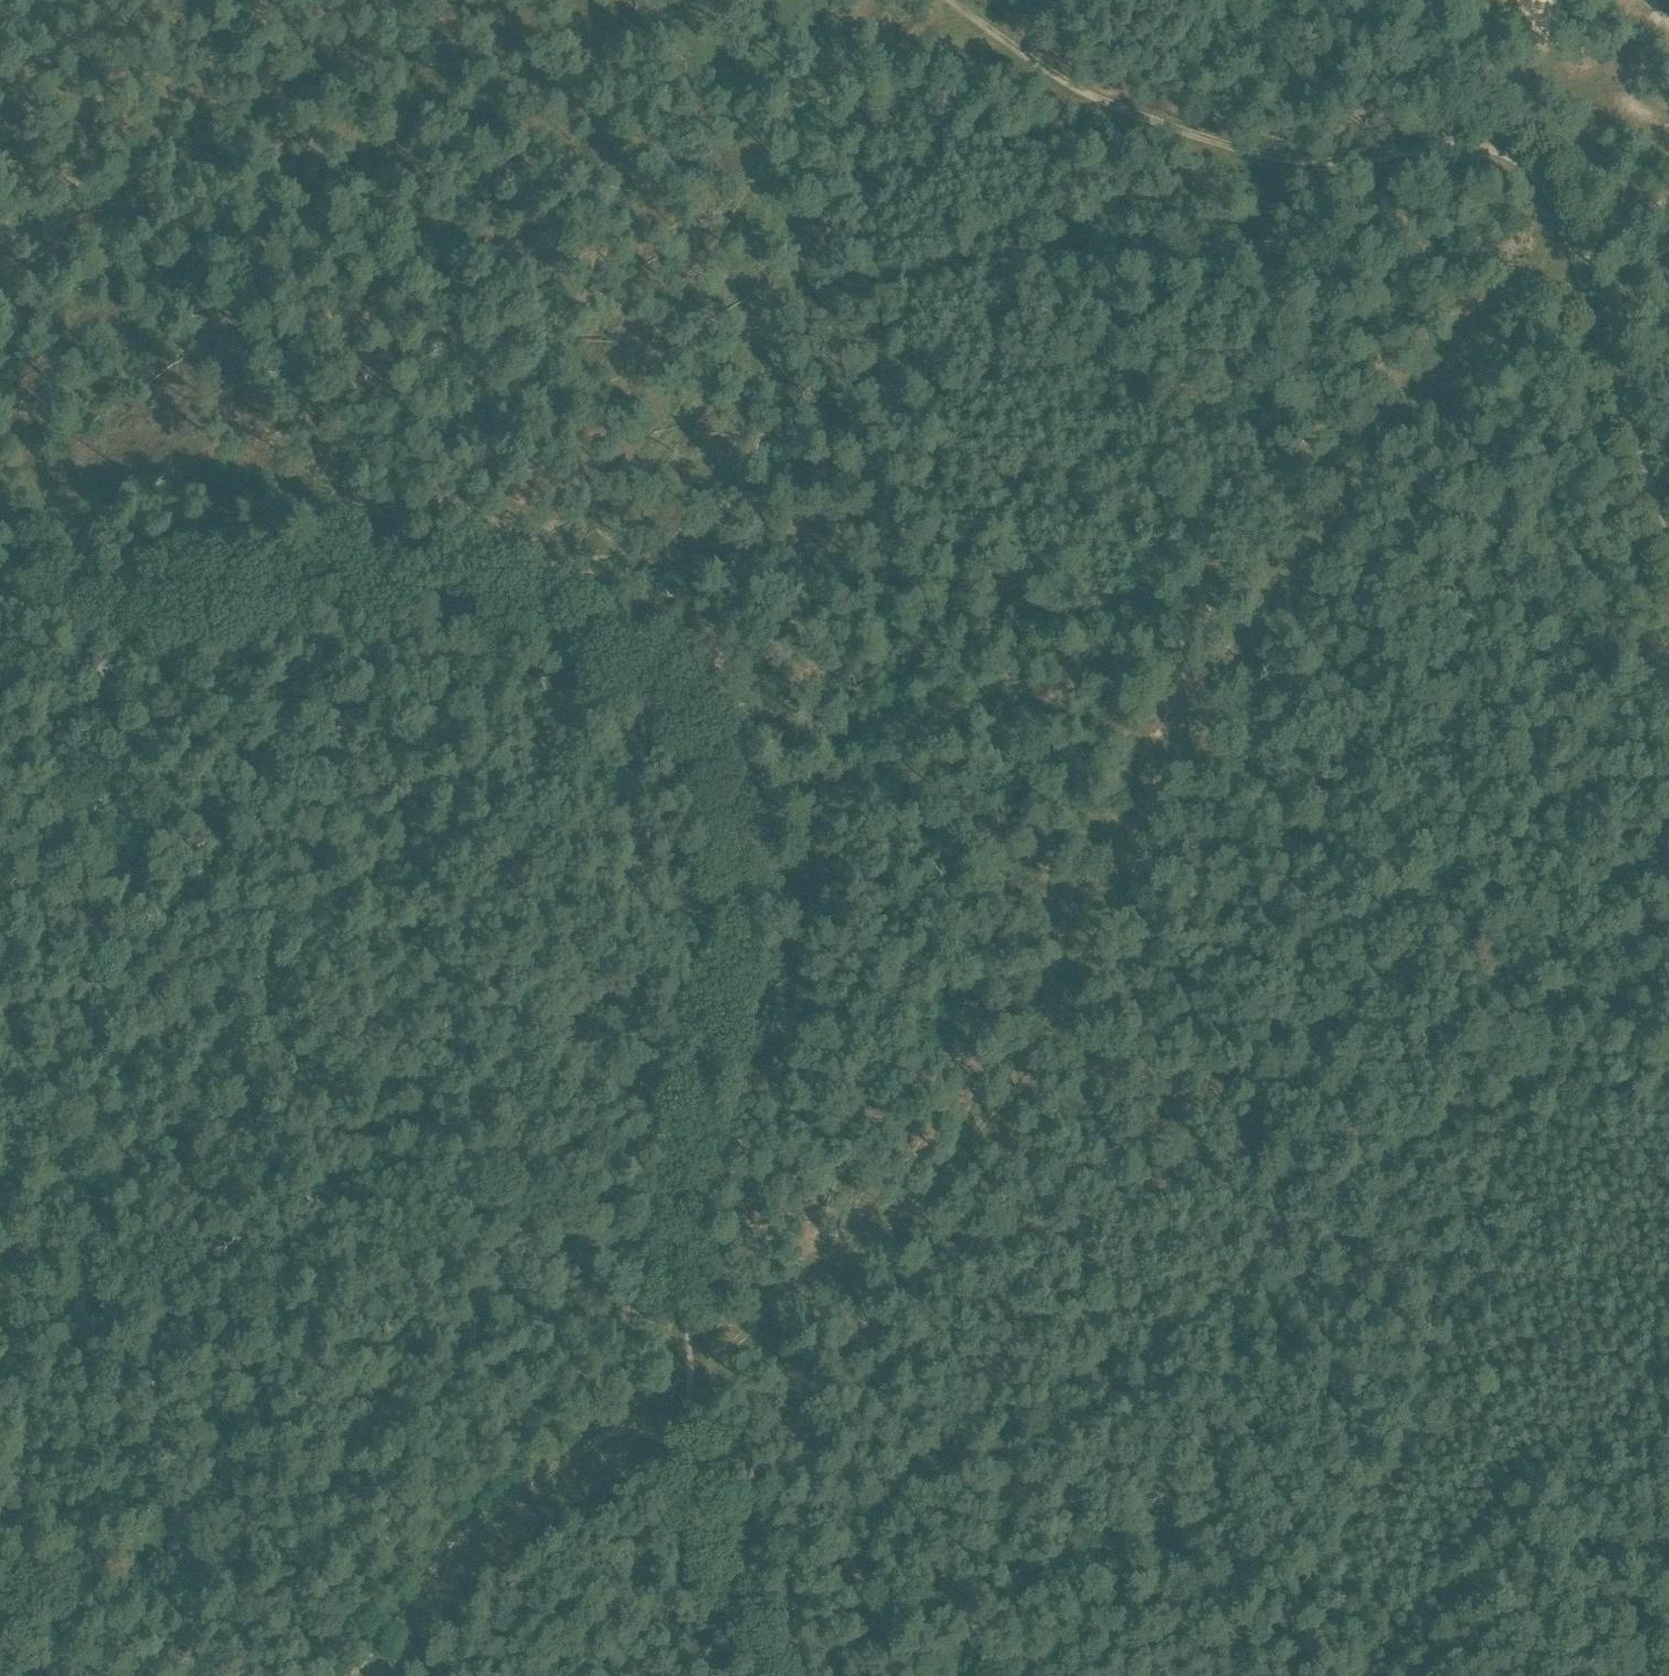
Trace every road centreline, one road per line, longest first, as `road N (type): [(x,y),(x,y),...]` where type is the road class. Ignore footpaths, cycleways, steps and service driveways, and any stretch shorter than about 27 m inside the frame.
road 1 (track): [(690,1428),(801,1287),(924,1187),(1045,1058),(1202,731),(1295,569),(1424,395),(1565,238)]
road 2 (track): [(945,0),(1052,77),(1262,153),(1468,145),(1518,157),(1544,183),(1565,238),(1668,573)]
road 3 (track): [(690,1428),(682,1234),(735,869),(735,823),(714,763),(679,716),(624,669),(500,602),(426,580)]
road 4 (track): [(684,578),(775,406),(935,0)]
road 5 (track): [(351,1675),(427,1580),(573,1455),(614,1431),(690,1428)]
road 6 (track): [(743,1675),(701,1520),(690,1428)]
road 7 (track): [(0,557),(85,575),(233,581)]
road 8 (track): [(233,581),(319,574),(426,580)]

